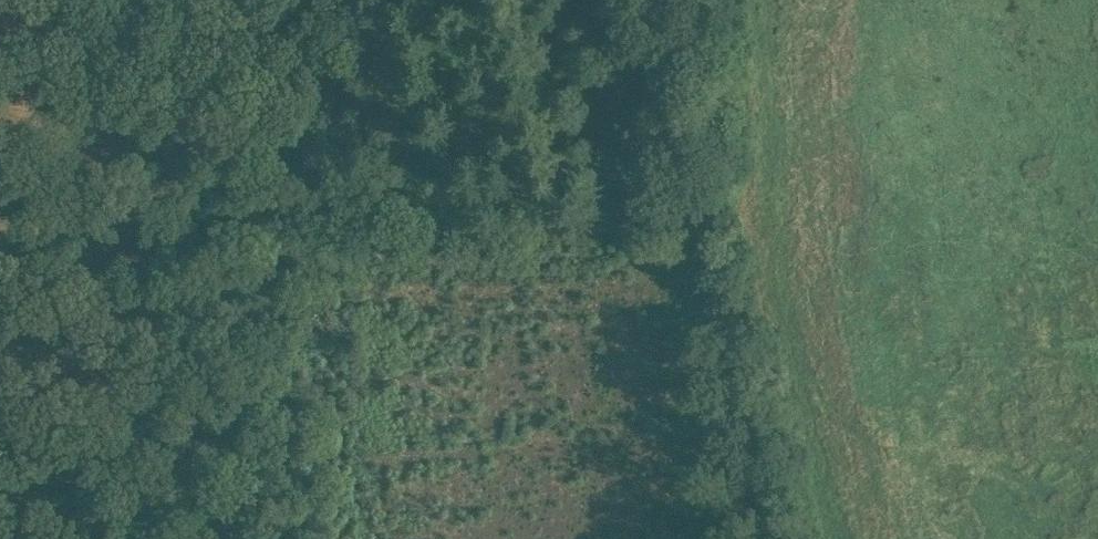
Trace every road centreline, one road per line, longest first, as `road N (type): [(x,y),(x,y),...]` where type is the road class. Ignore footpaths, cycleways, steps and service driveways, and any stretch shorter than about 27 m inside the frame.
road 1 (track): [(661,0),(773,538)]
road 2 (track): [(275,538),(234,0)]

